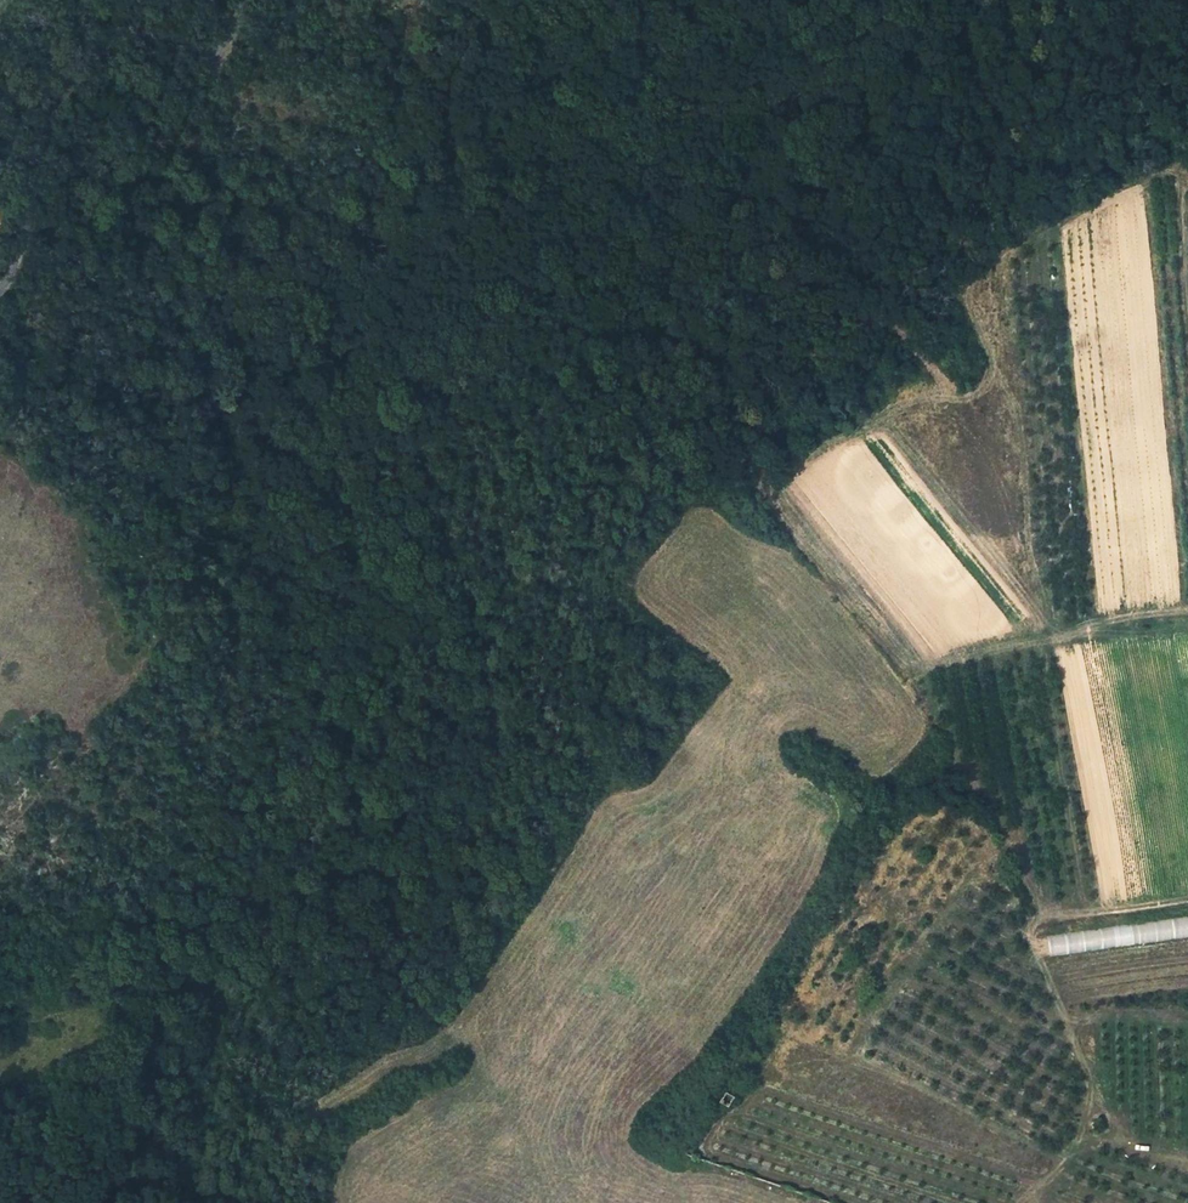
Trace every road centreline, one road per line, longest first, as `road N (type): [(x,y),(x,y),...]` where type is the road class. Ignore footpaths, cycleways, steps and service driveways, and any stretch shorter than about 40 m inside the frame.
road 1 (unclassified): [(0,287),(21,243),(45,123),(99,64),(156,49),(208,53),(229,38),(244,0)]
road 2 (track): [(1187,611),(1102,621),(1049,641),(928,661)]

